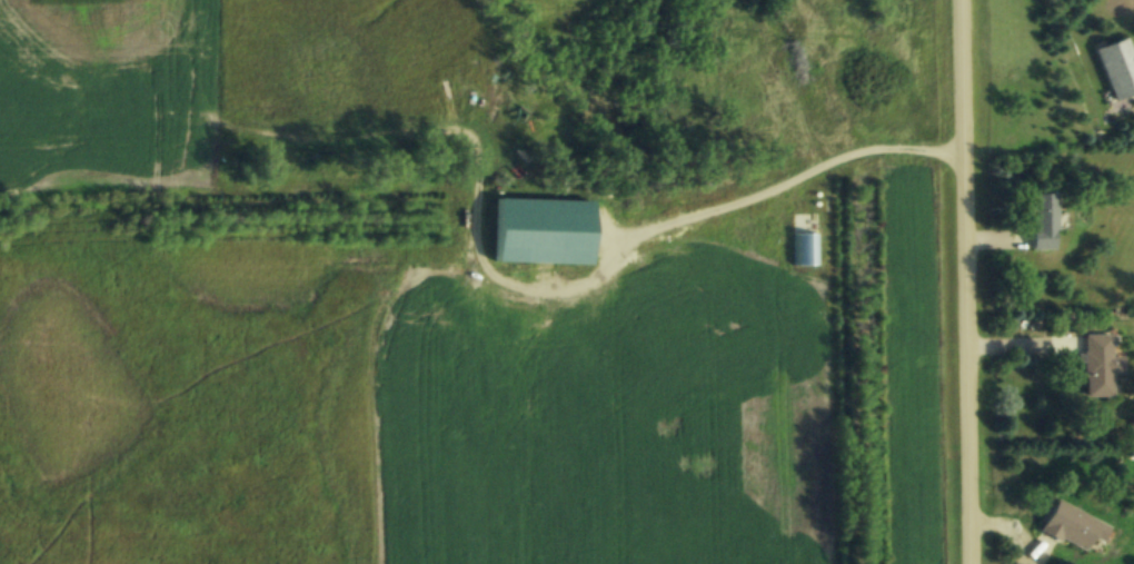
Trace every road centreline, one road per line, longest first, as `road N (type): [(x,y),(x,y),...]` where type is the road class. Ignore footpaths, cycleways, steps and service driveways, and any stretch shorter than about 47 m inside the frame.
road 1 (residential): [(970,563),(962,0)]

